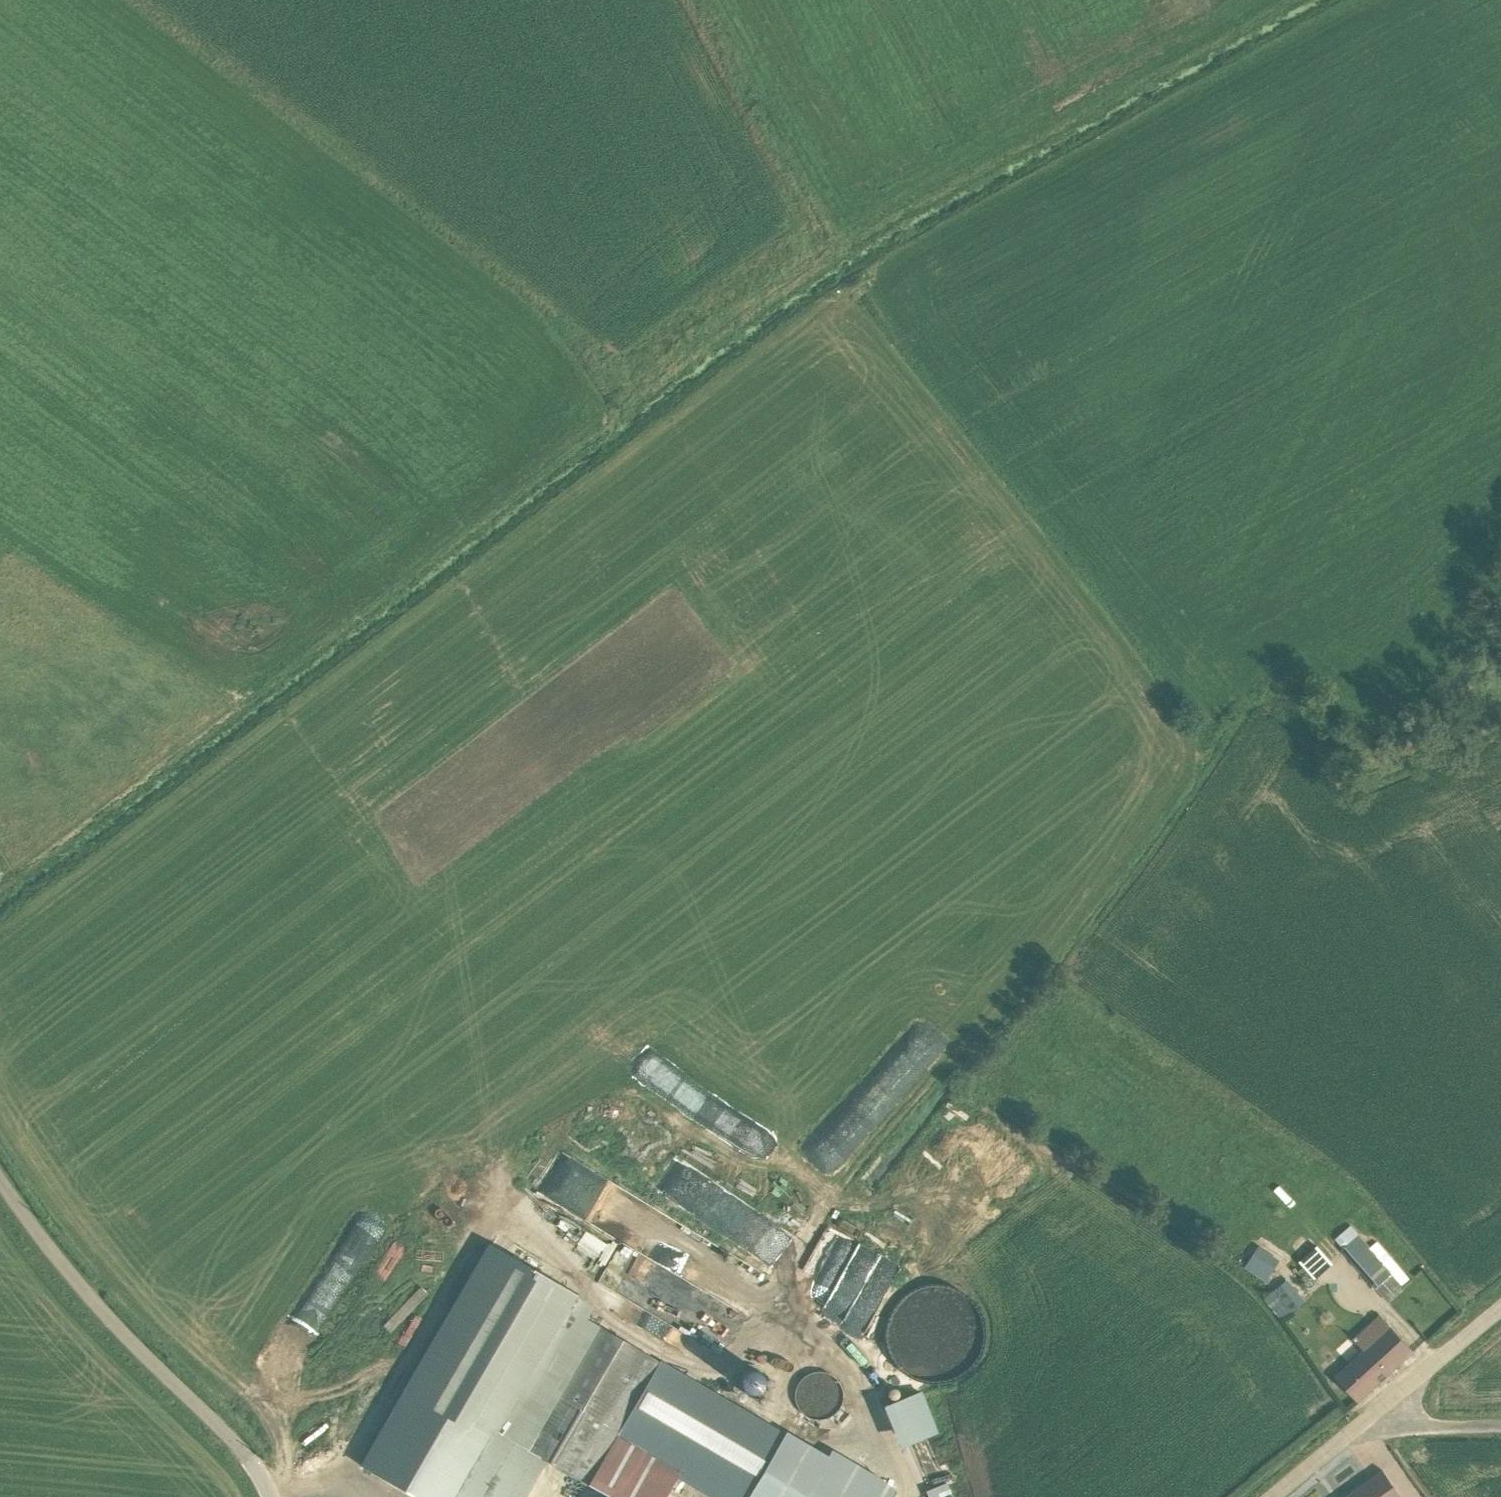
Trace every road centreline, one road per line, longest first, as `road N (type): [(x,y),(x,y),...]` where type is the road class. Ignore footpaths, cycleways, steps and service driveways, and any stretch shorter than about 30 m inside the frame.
road 1 (unclassified): [(0,1182),(113,1327),(233,1440),(271,1496)]
road 2 (unclassified): [(1372,1415),(1500,1307)]
road 3 (unclassified): [(1372,1415),(1398,1429),(1500,1428)]
road 4 (unclassified): [(1272,1496),(1372,1415)]

